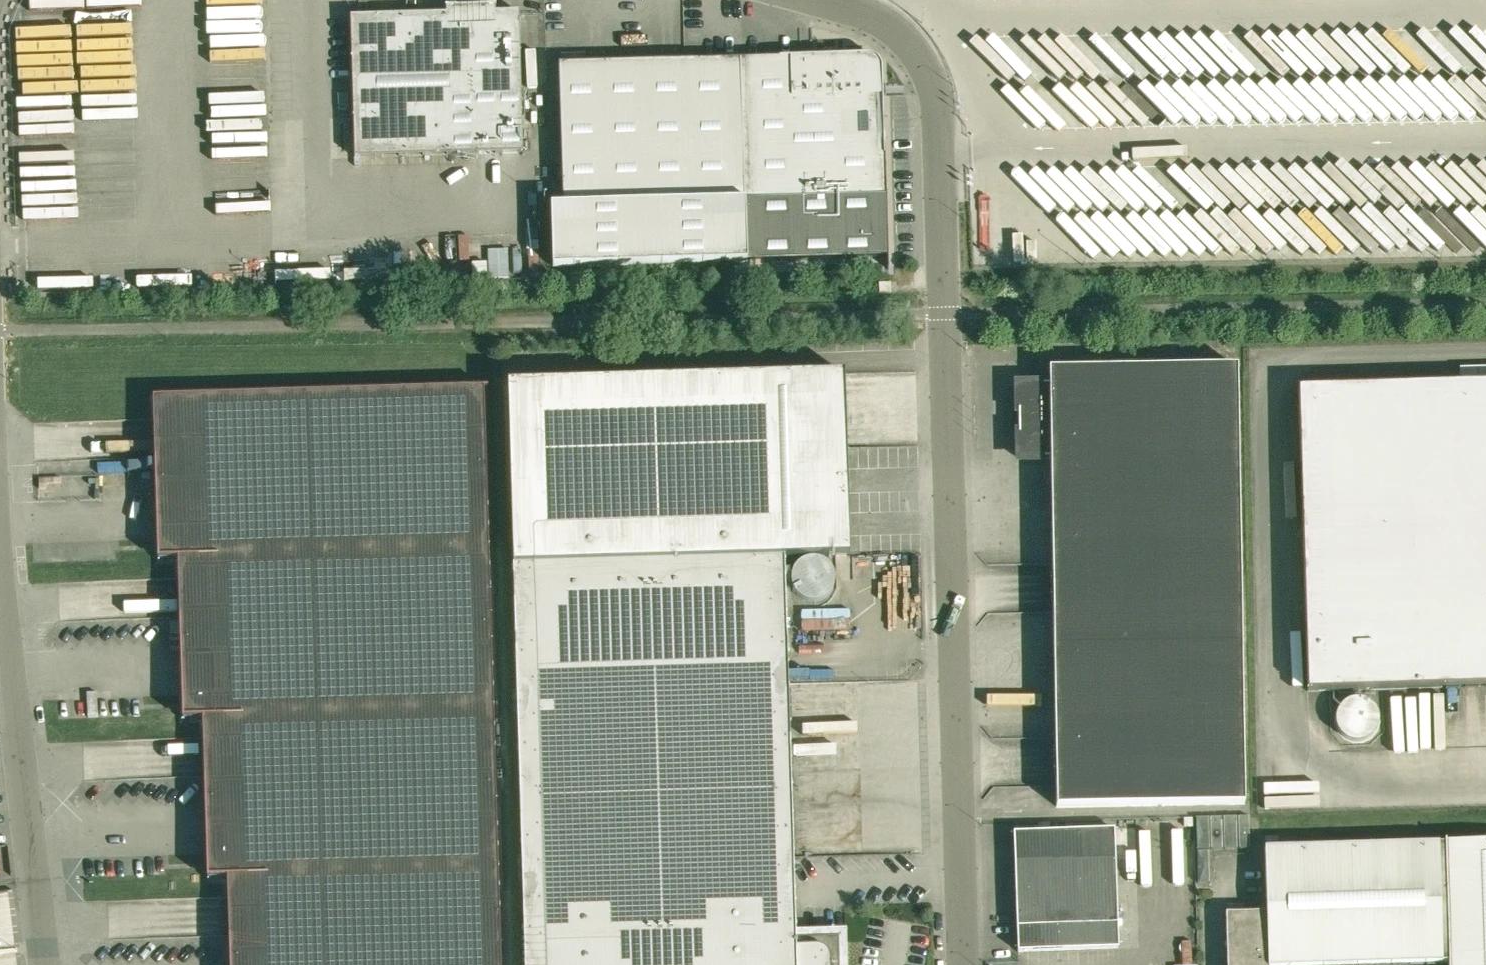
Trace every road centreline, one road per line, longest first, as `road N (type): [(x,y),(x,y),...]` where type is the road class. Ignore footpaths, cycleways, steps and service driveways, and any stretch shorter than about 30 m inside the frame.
road 1 (unclassified): [(961,964),(938,92),(917,55),(879,23),(826,0)]
road 2 (unclassified): [(46,964),(0,527)]

